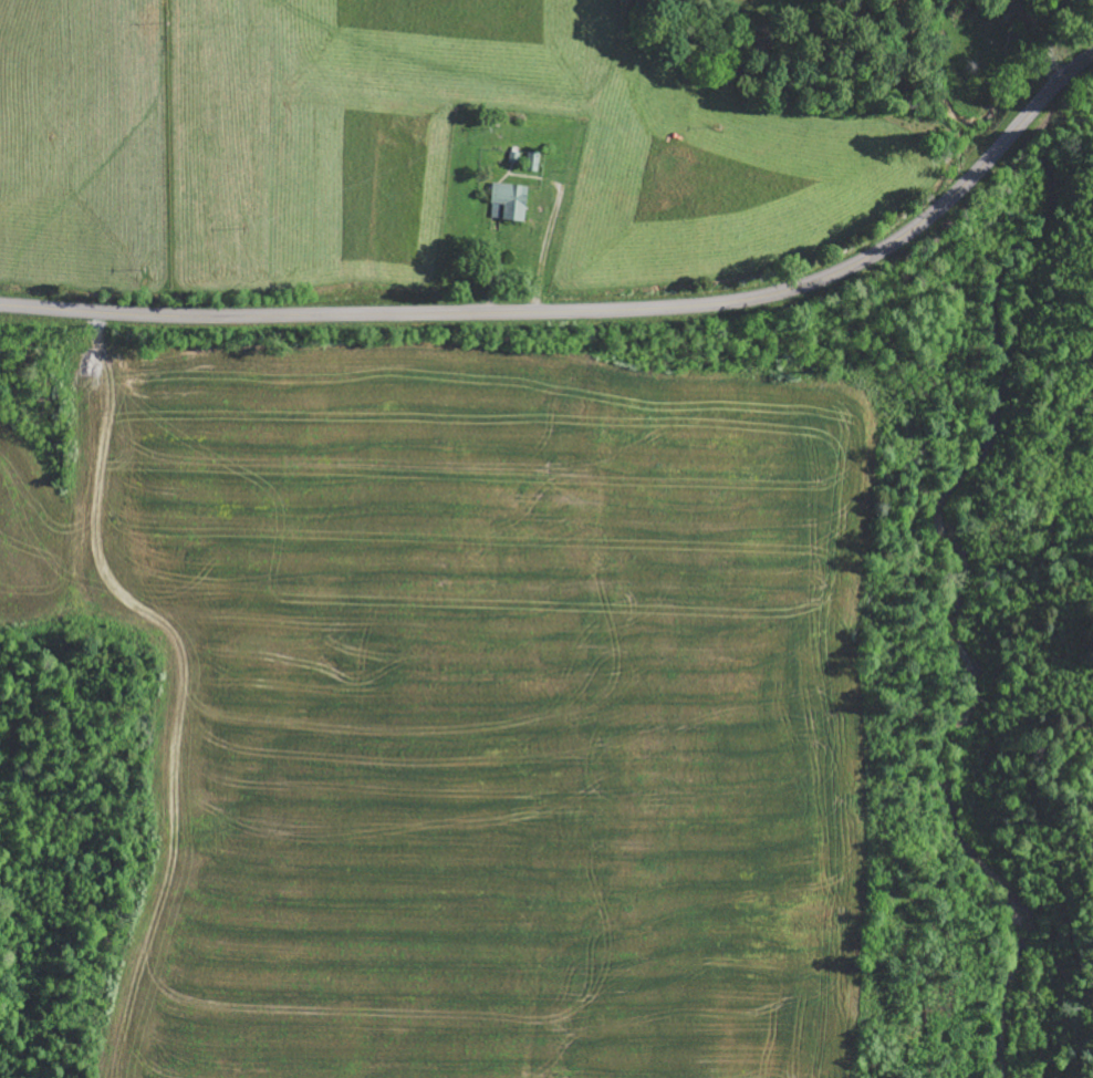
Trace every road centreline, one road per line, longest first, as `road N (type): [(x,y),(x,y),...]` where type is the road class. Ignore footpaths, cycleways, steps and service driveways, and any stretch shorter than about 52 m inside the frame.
road 1 (secondary): [(1092,59),(894,240),(823,276),(749,299),(576,311),(197,317),(0,306)]

